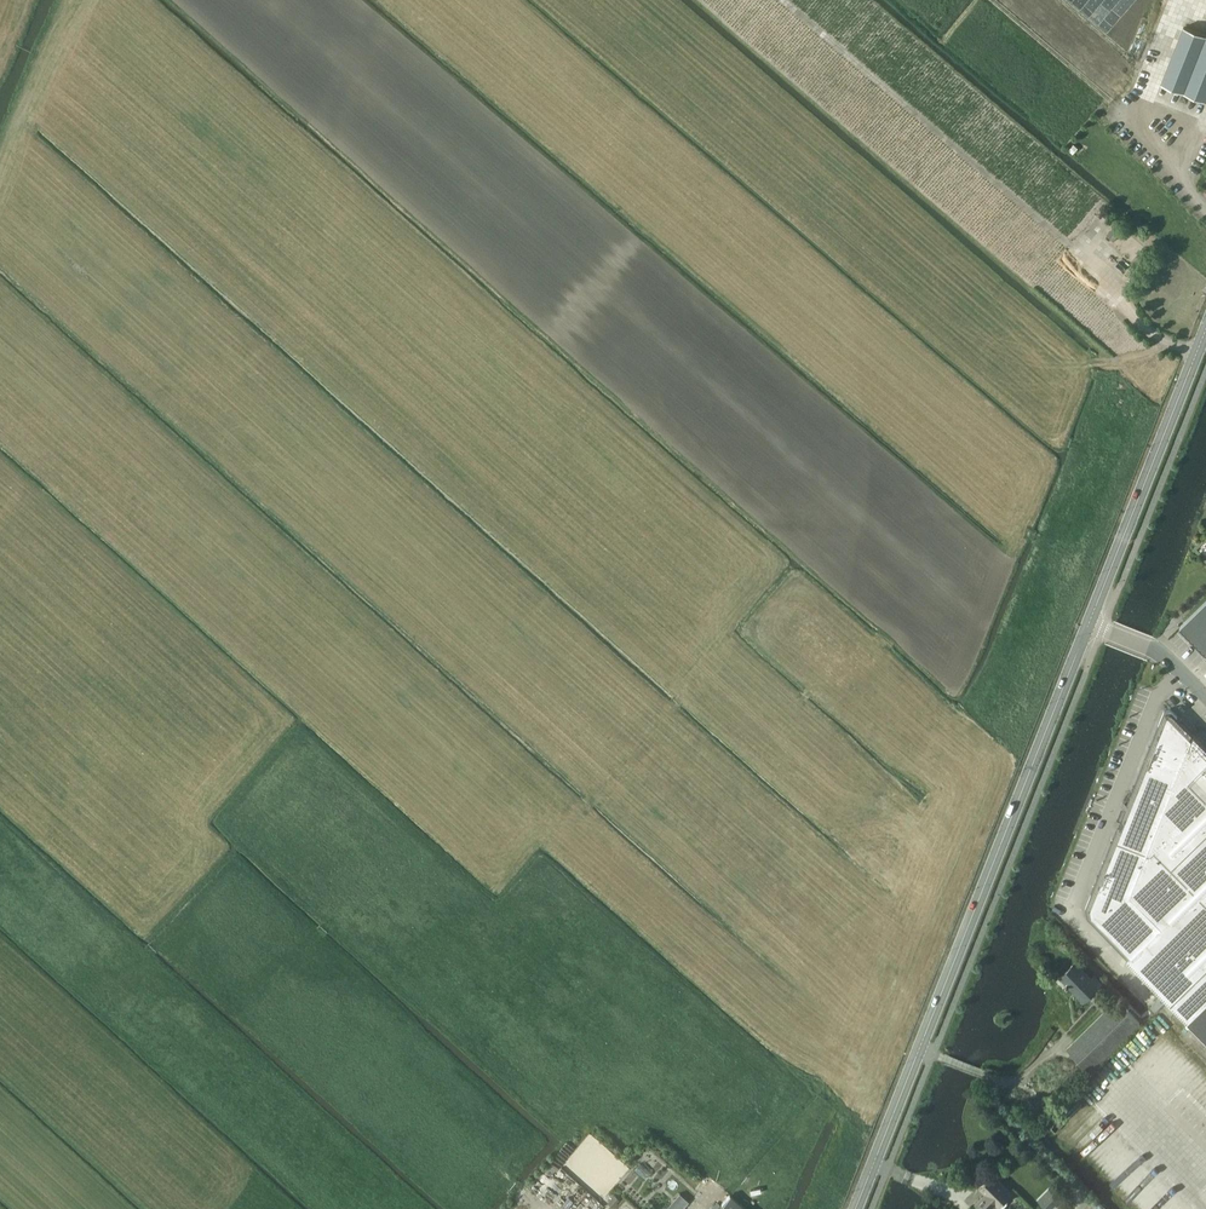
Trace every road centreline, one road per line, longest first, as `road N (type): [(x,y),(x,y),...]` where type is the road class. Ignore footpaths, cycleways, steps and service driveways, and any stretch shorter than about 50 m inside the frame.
road 1 (secondary): [(856,1208),(1088,626)]
road 2 (secondary): [(1205,330),(1123,542)]
road 3 (unclassified): [(1205,698),(1166,658),(1088,626)]

